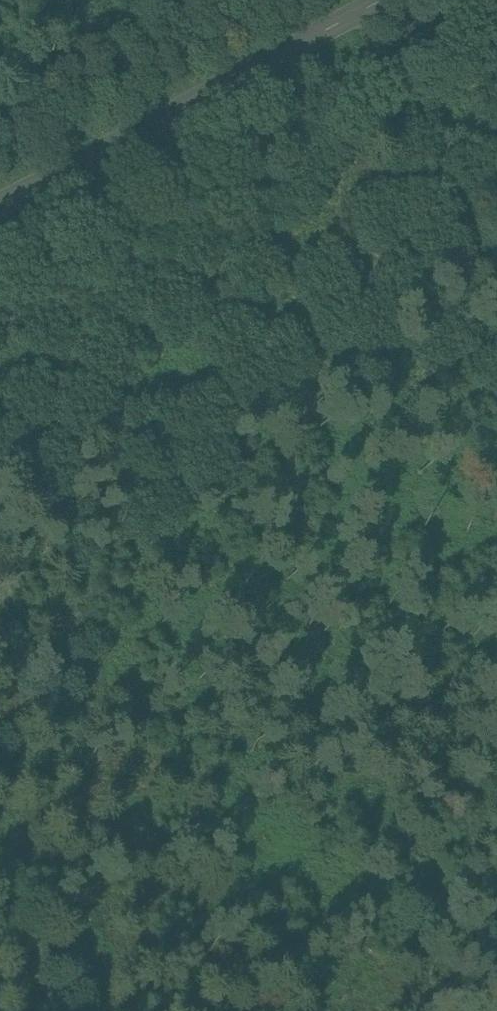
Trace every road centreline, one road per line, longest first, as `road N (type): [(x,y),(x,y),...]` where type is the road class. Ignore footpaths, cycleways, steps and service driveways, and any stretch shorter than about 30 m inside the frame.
road 1 (secondary): [(0,199),(379,0)]
road 2 (track): [(77,1010),(0,872)]

